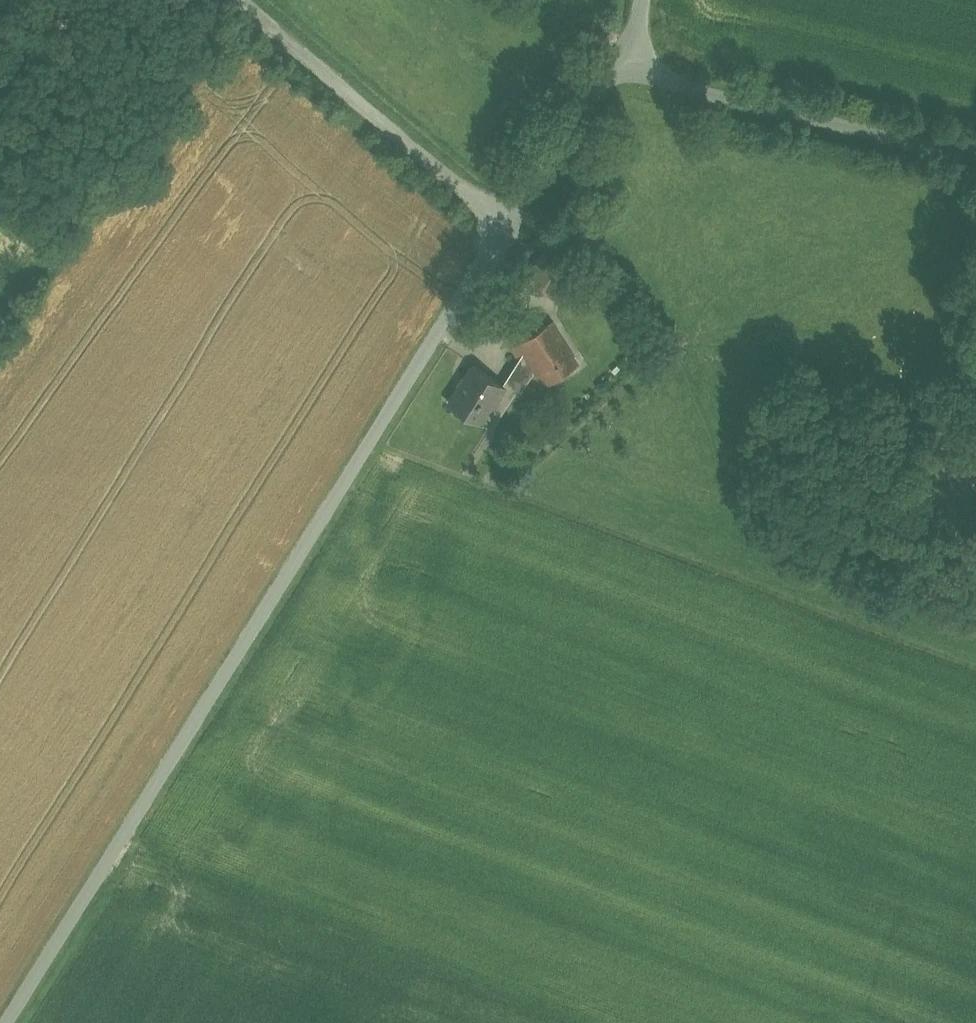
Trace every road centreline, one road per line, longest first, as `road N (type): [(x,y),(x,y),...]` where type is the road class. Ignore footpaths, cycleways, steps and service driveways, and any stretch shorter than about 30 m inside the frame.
road 1 (residential): [(6,1022),(608,0)]
road 2 (residential): [(639,0),(975,82)]
road 3 (track): [(224,0),(482,214)]

